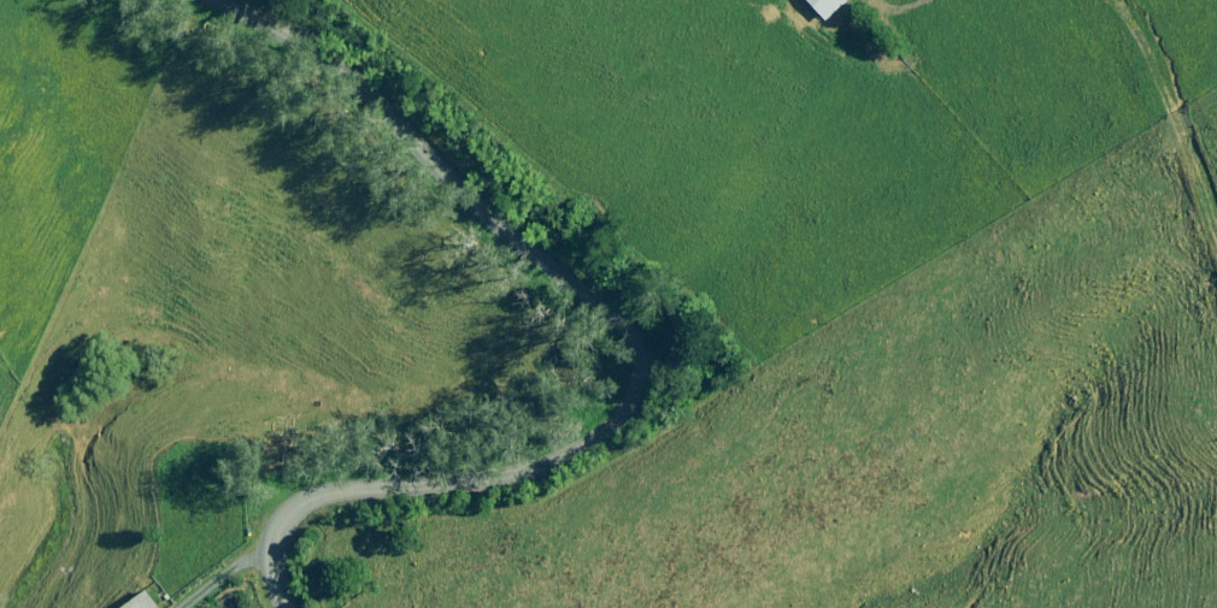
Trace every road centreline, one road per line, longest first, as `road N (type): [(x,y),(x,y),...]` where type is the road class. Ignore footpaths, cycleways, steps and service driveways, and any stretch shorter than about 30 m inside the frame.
road 1 (unclassified): [(287,607),(273,536),(291,493),(344,478),(444,480),(613,404),(647,370),(647,331),(407,117),(222,0)]
road 2 (track): [(1216,224),(1149,40),(1099,0)]

